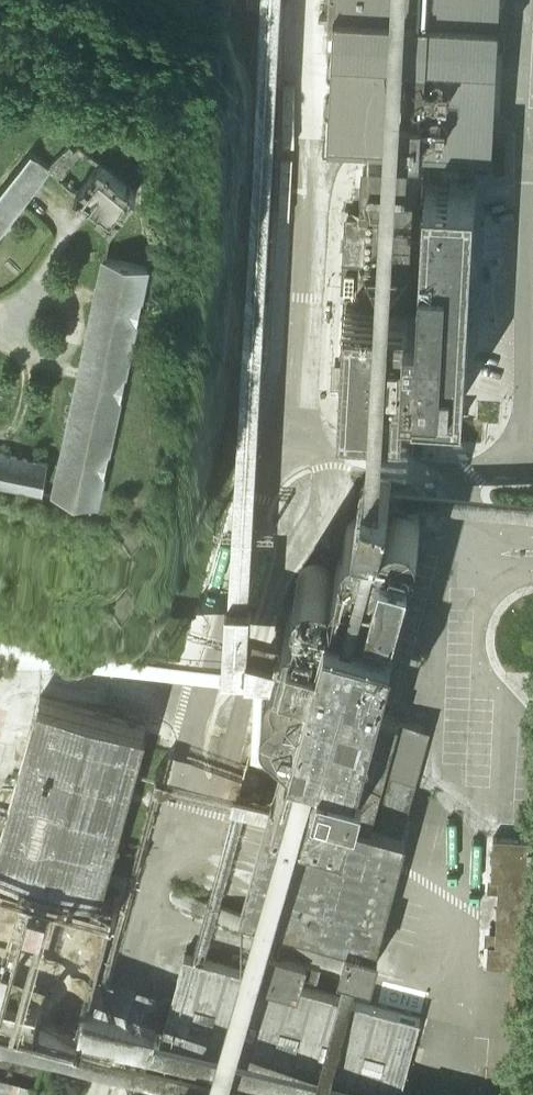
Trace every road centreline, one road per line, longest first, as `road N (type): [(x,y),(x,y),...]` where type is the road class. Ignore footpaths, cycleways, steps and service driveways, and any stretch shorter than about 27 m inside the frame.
road 1 (track): [(2,321),(23,350),(49,360),(66,353),(76,336),(75,314),(62,300),(34,295)]

